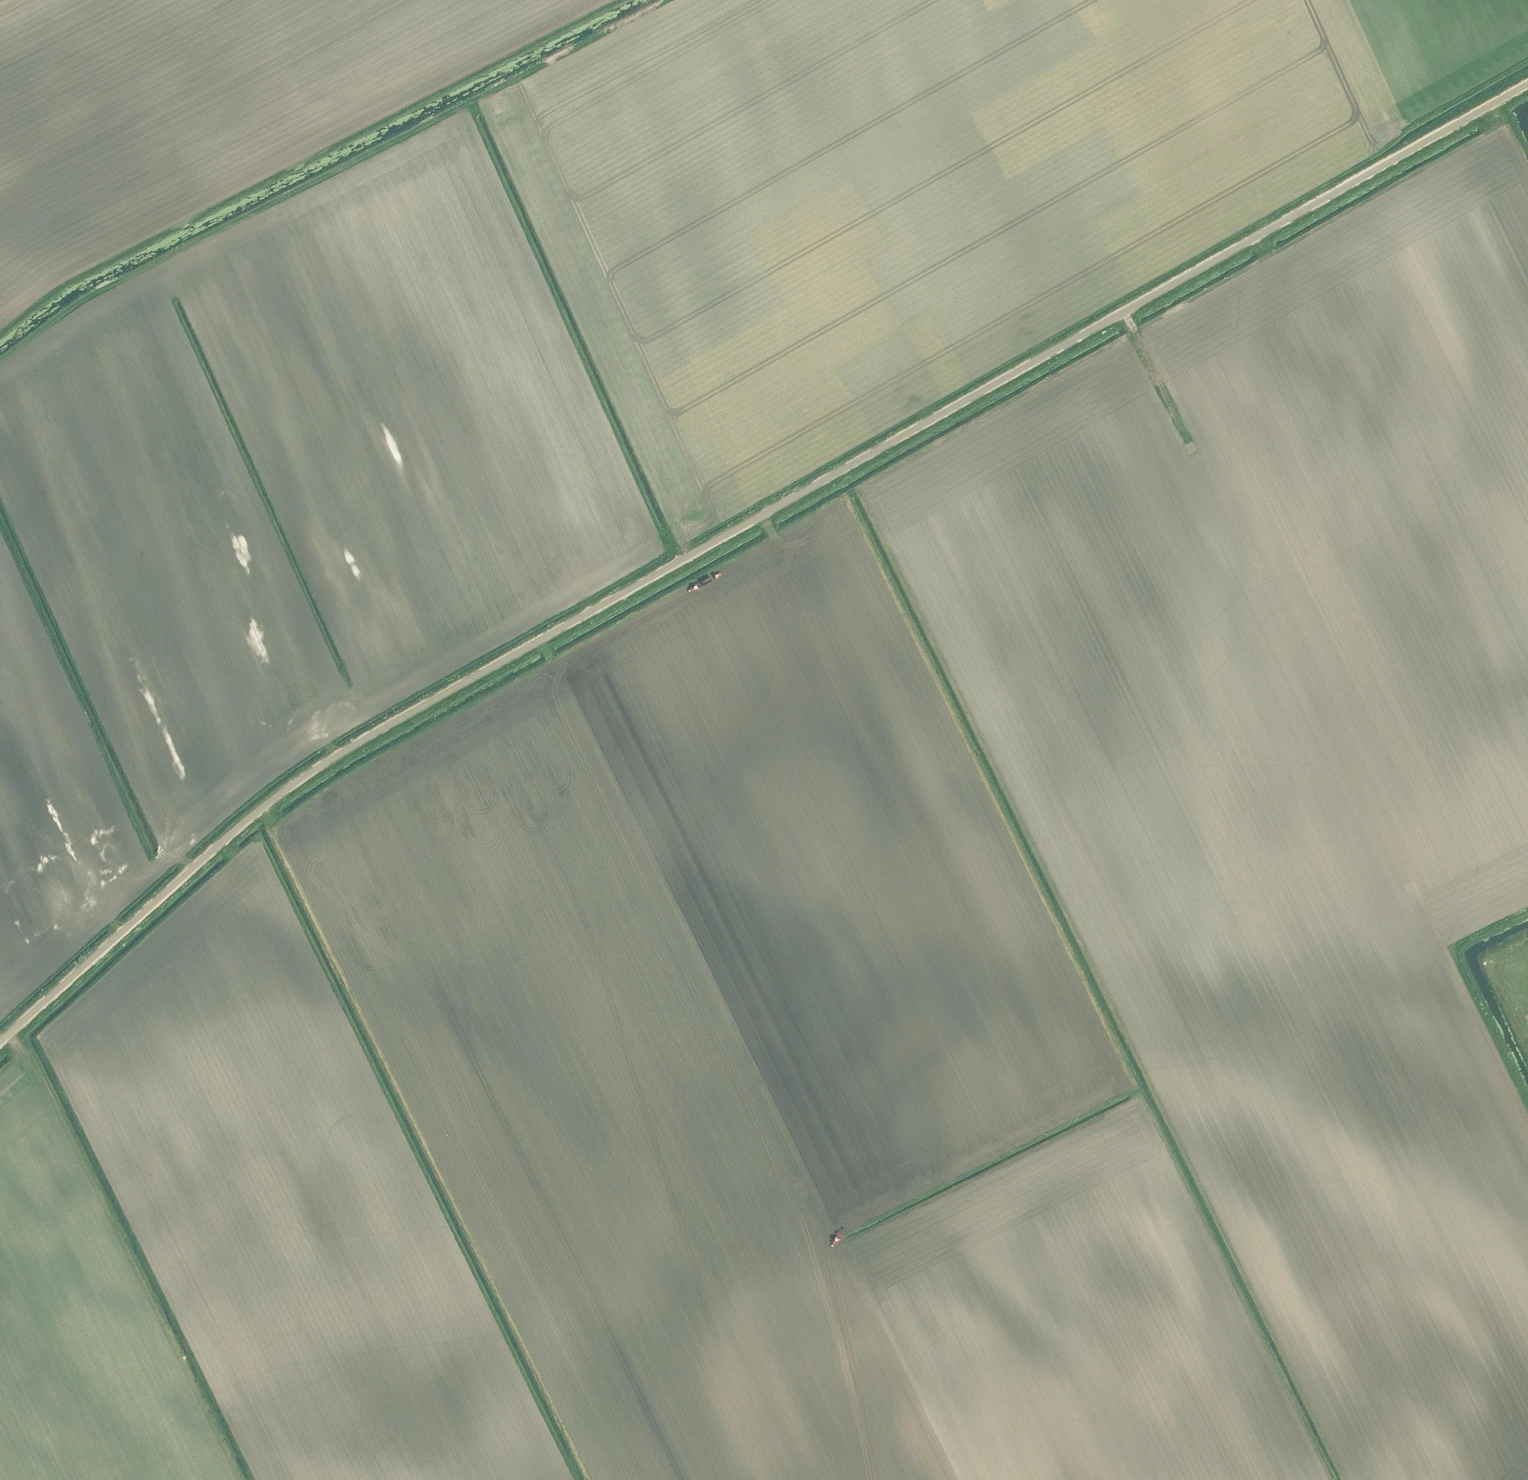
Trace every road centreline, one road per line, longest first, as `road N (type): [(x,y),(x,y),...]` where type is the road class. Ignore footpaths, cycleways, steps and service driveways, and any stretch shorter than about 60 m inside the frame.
road 1 (unclassified): [(0,1041),(225,840),(334,757),(1527,85)]

